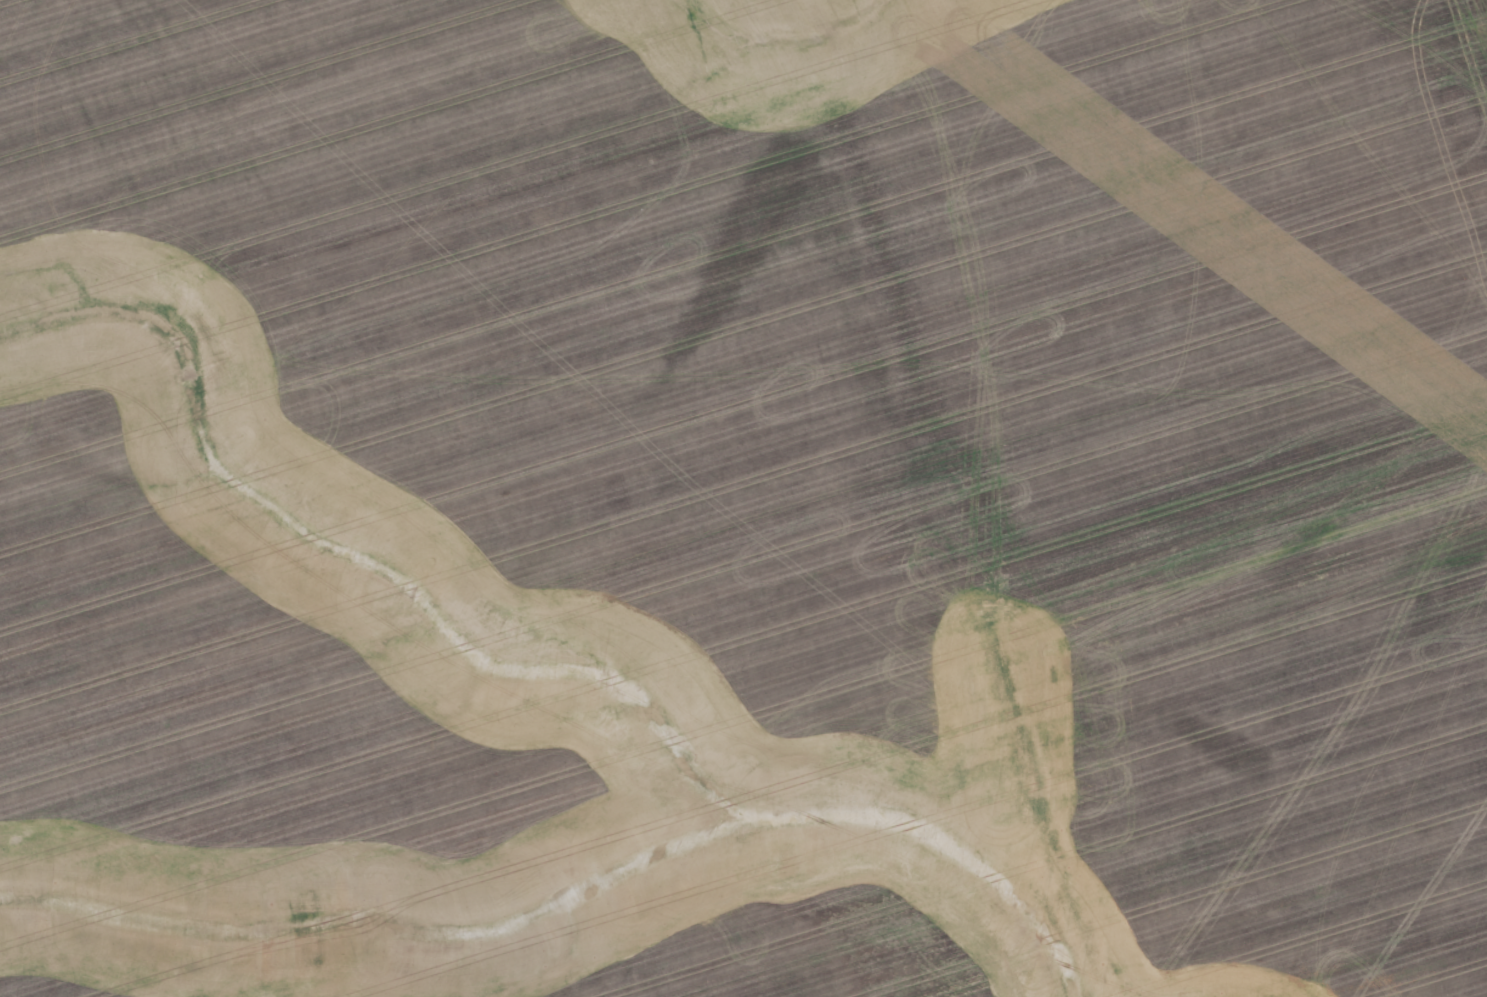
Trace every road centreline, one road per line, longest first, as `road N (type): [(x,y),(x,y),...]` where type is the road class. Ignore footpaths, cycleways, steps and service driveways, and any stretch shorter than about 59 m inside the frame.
road 1 (residential): [(998,575),(1064,574),(1486,446)]
road 2 (residential): [(1110,996),(998,575)]

